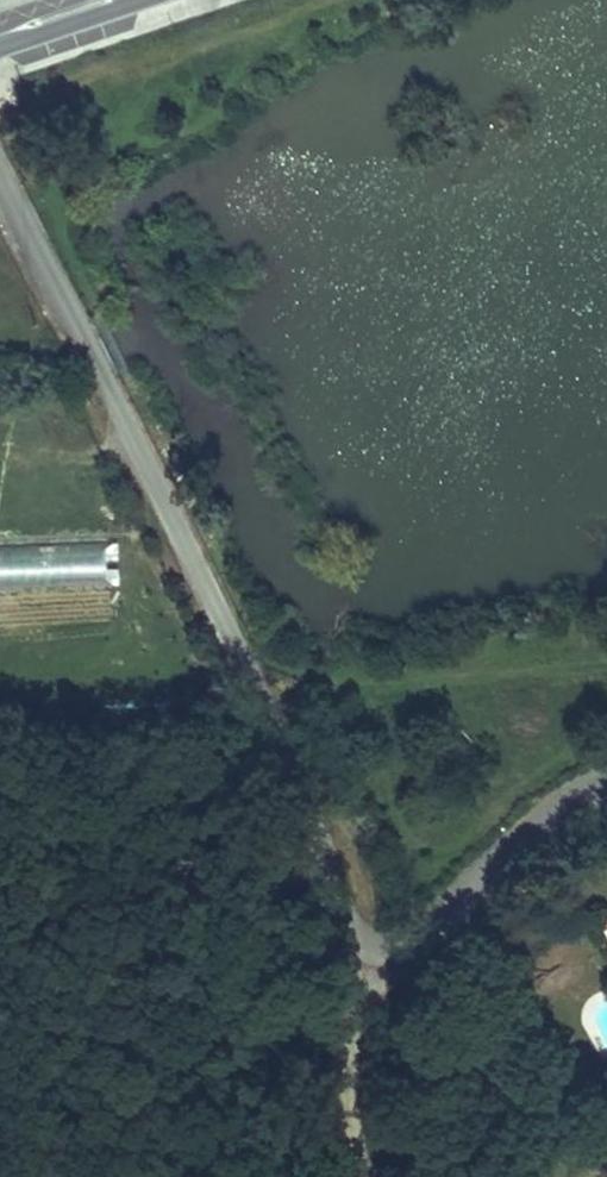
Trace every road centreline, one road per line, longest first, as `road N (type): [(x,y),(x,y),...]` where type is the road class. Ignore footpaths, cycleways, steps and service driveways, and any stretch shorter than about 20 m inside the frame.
road 1 (residential): [(0,180),(310,749),(342,975),(384,980),(561,831),(606,823)]
road 2 (track): [(377,1176),(342,975)]

